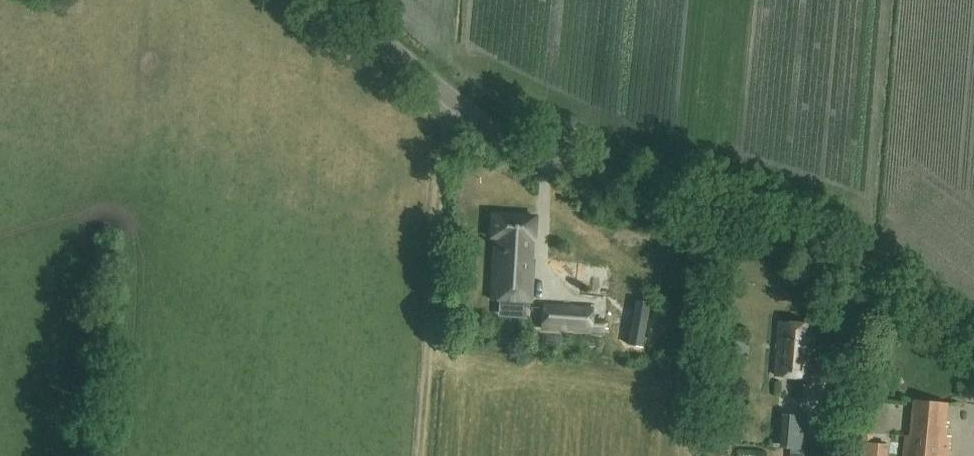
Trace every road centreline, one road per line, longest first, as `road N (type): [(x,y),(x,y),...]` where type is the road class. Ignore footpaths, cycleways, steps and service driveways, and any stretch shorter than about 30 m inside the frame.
road 1 (unclassified): [(973,344),(851,255),(791,226),(525,147),(466,109),(337,0)]
road 2 (track): [(455,99),(420,455)]

